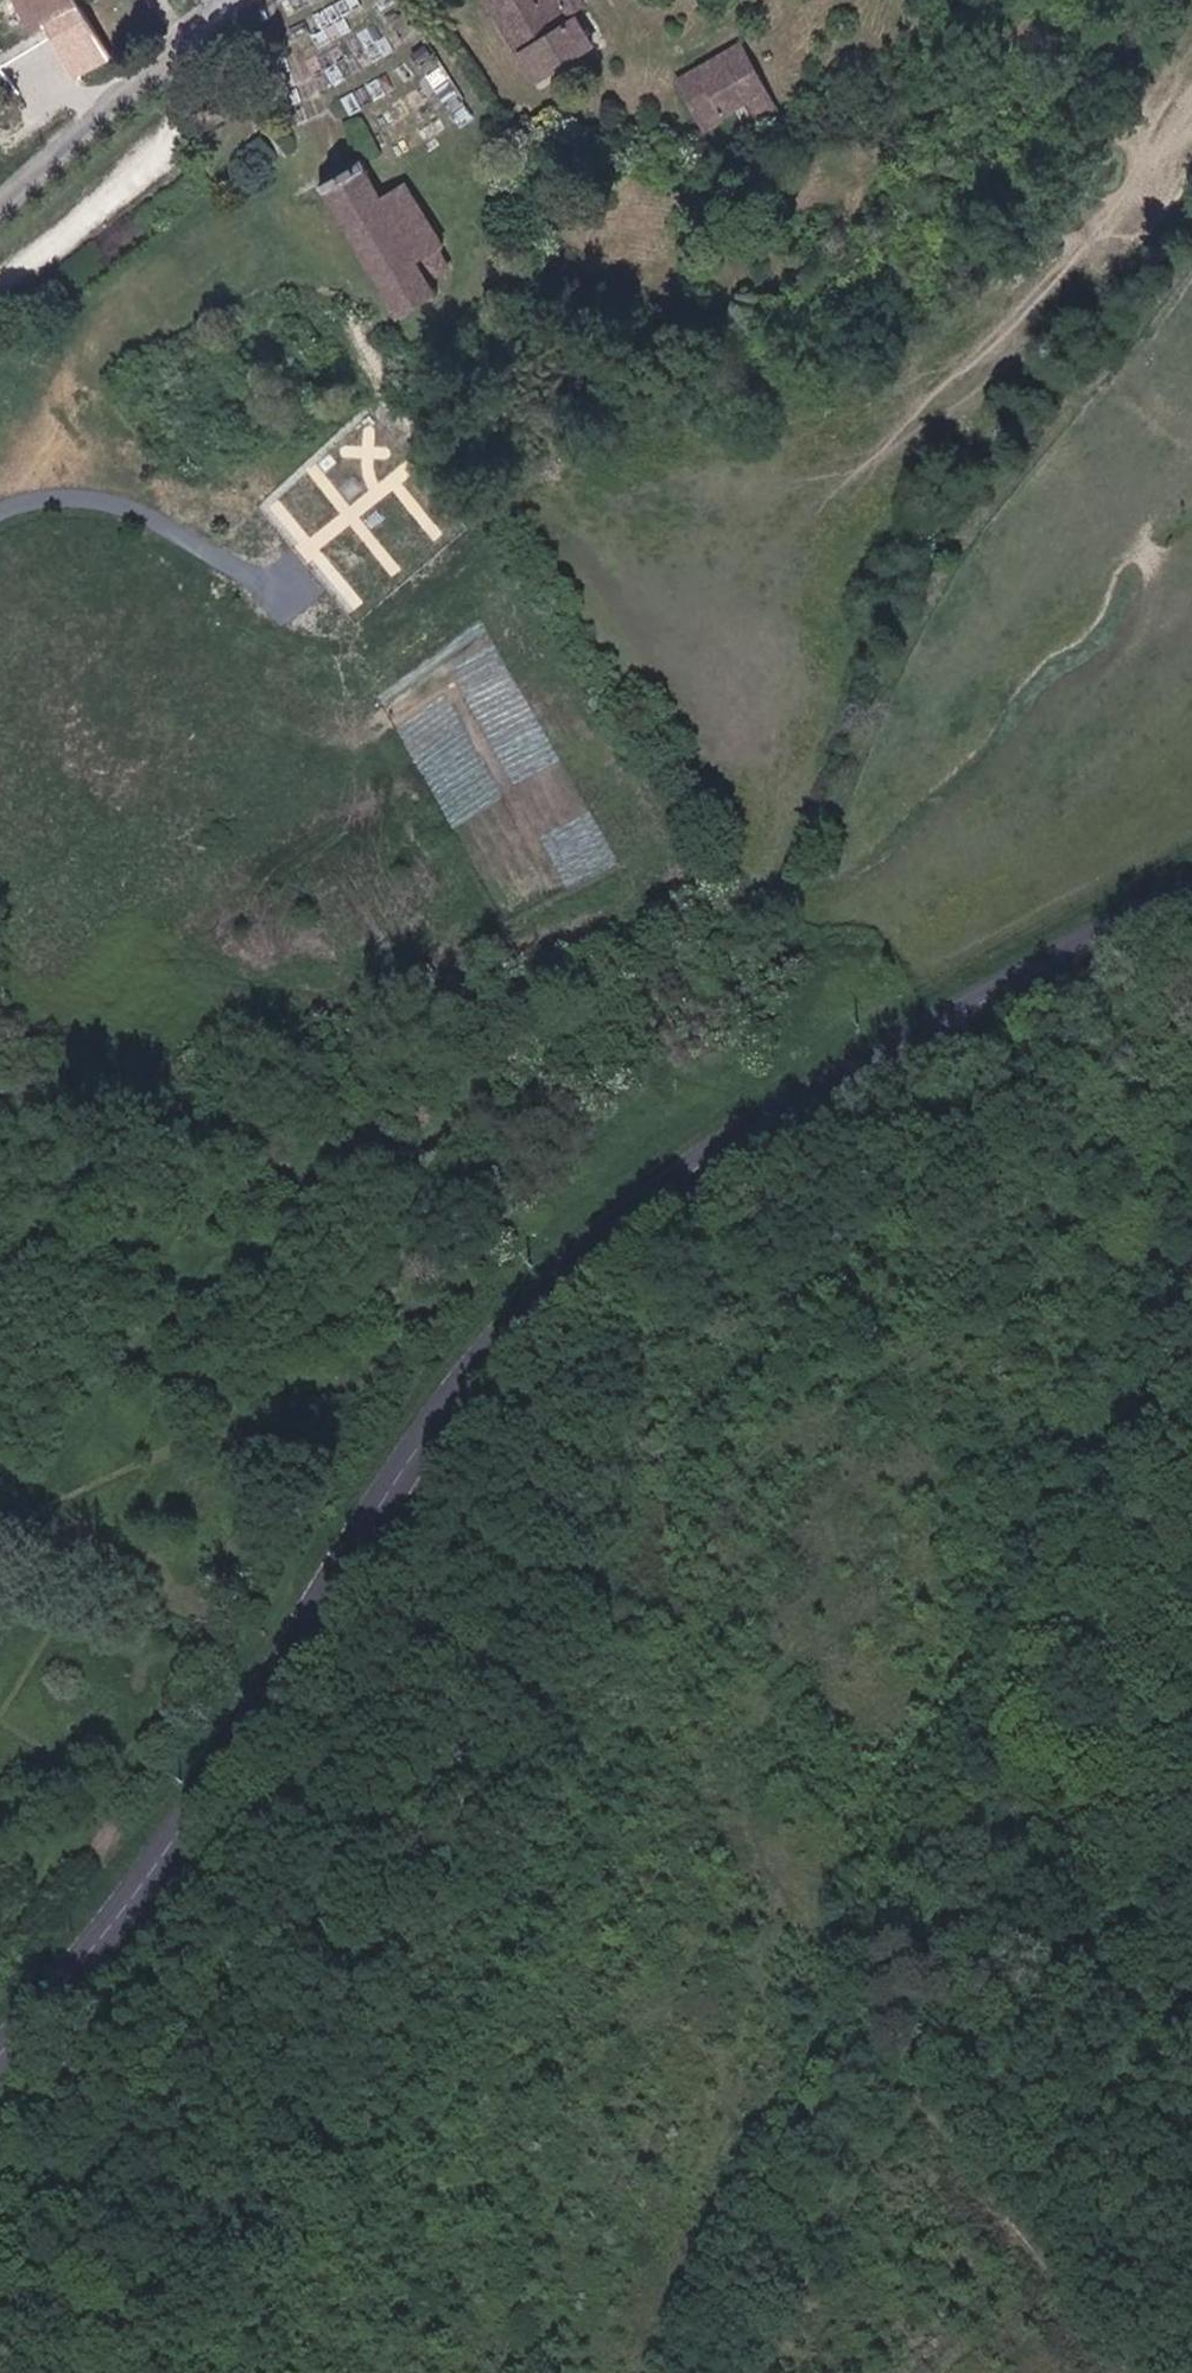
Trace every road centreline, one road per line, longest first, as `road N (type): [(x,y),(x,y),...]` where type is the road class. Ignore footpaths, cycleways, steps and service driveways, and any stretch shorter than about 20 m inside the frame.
road 1 (secondary): [(0,2057),(35,2025),(222,1784),(471,1372),(596,1250),(752,1131),(1191,887)]
road 2 (unclassified): [(250,0),(0,216)]

